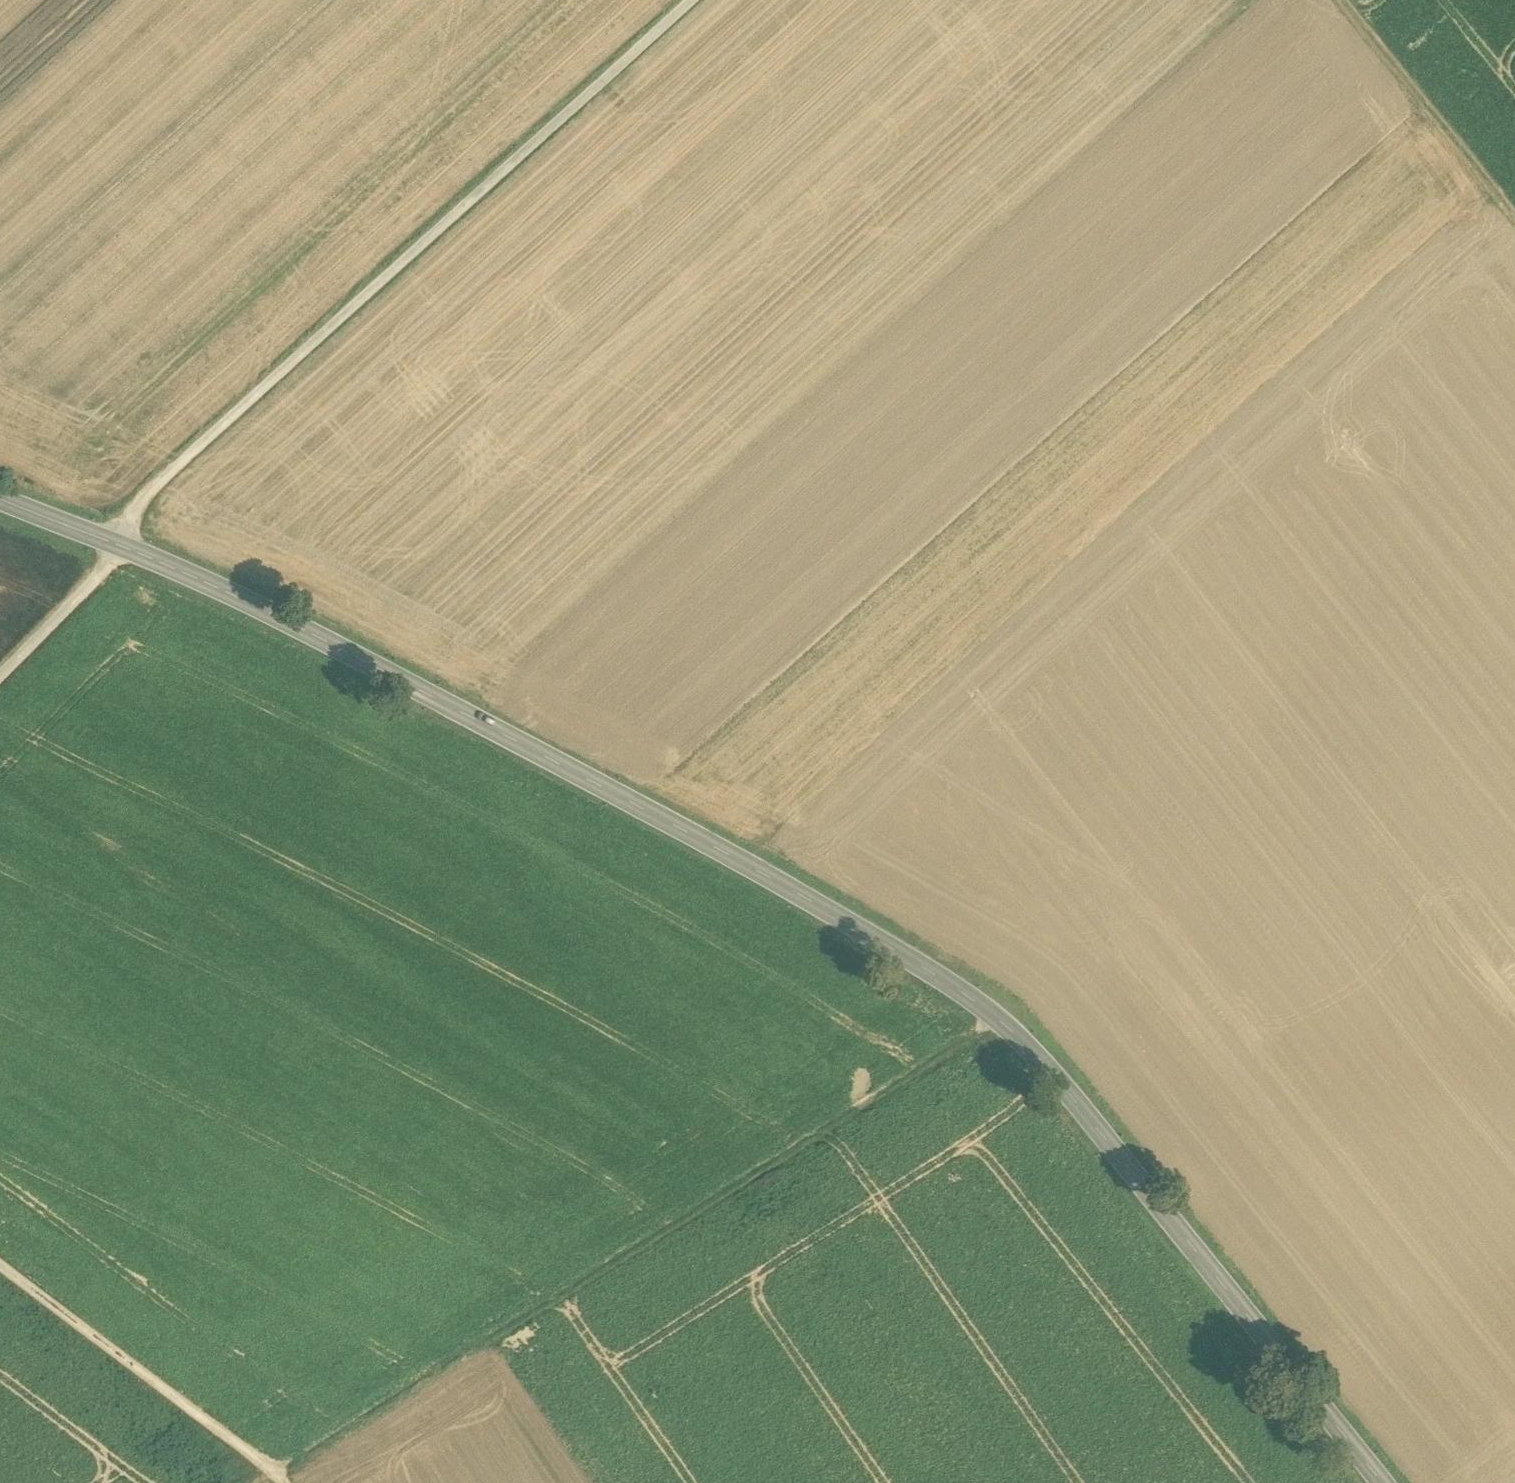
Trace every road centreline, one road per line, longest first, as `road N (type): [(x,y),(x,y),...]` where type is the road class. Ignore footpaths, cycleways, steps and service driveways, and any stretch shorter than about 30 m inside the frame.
road 1 (secondary): [(1390,1482),(1062,1080),(944,984),(318,637),(211,585),(0,501)]
road 2 (track): [(1007,1032),(648,1263),(273,1472)]
road 3 (track): [(99,539),(691,0)]
road 4 (track): [(0,1265),(281,1482)]
road 5 (track): [(1514,209),(1345,0)]
road 6 (track): [(0,677),(128,550)]

